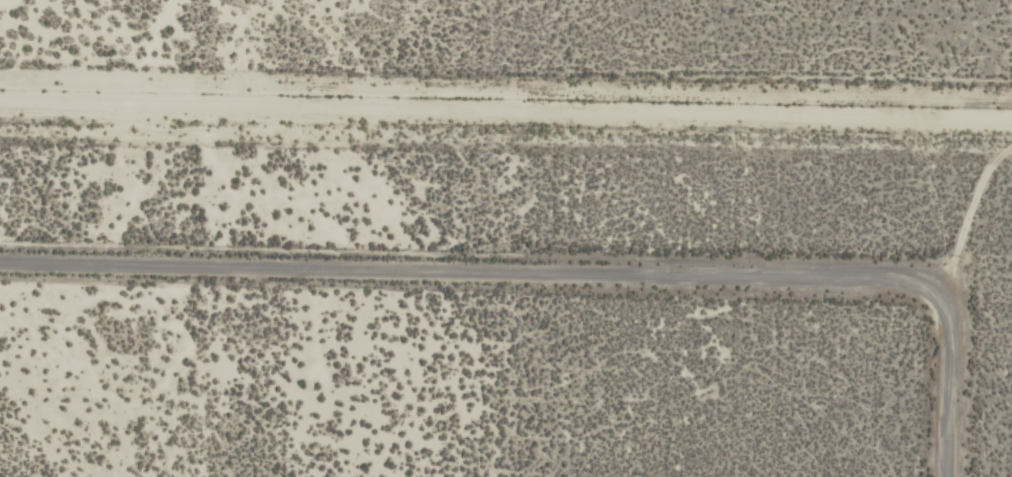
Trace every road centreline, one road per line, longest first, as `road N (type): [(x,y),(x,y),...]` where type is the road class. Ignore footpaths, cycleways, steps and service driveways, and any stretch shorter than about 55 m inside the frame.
road 1 (residential): [(949,476),(959,306),(942,281),(918,270),(0,251)]
road 2 (residential): [(1011,126),(0,104)]

